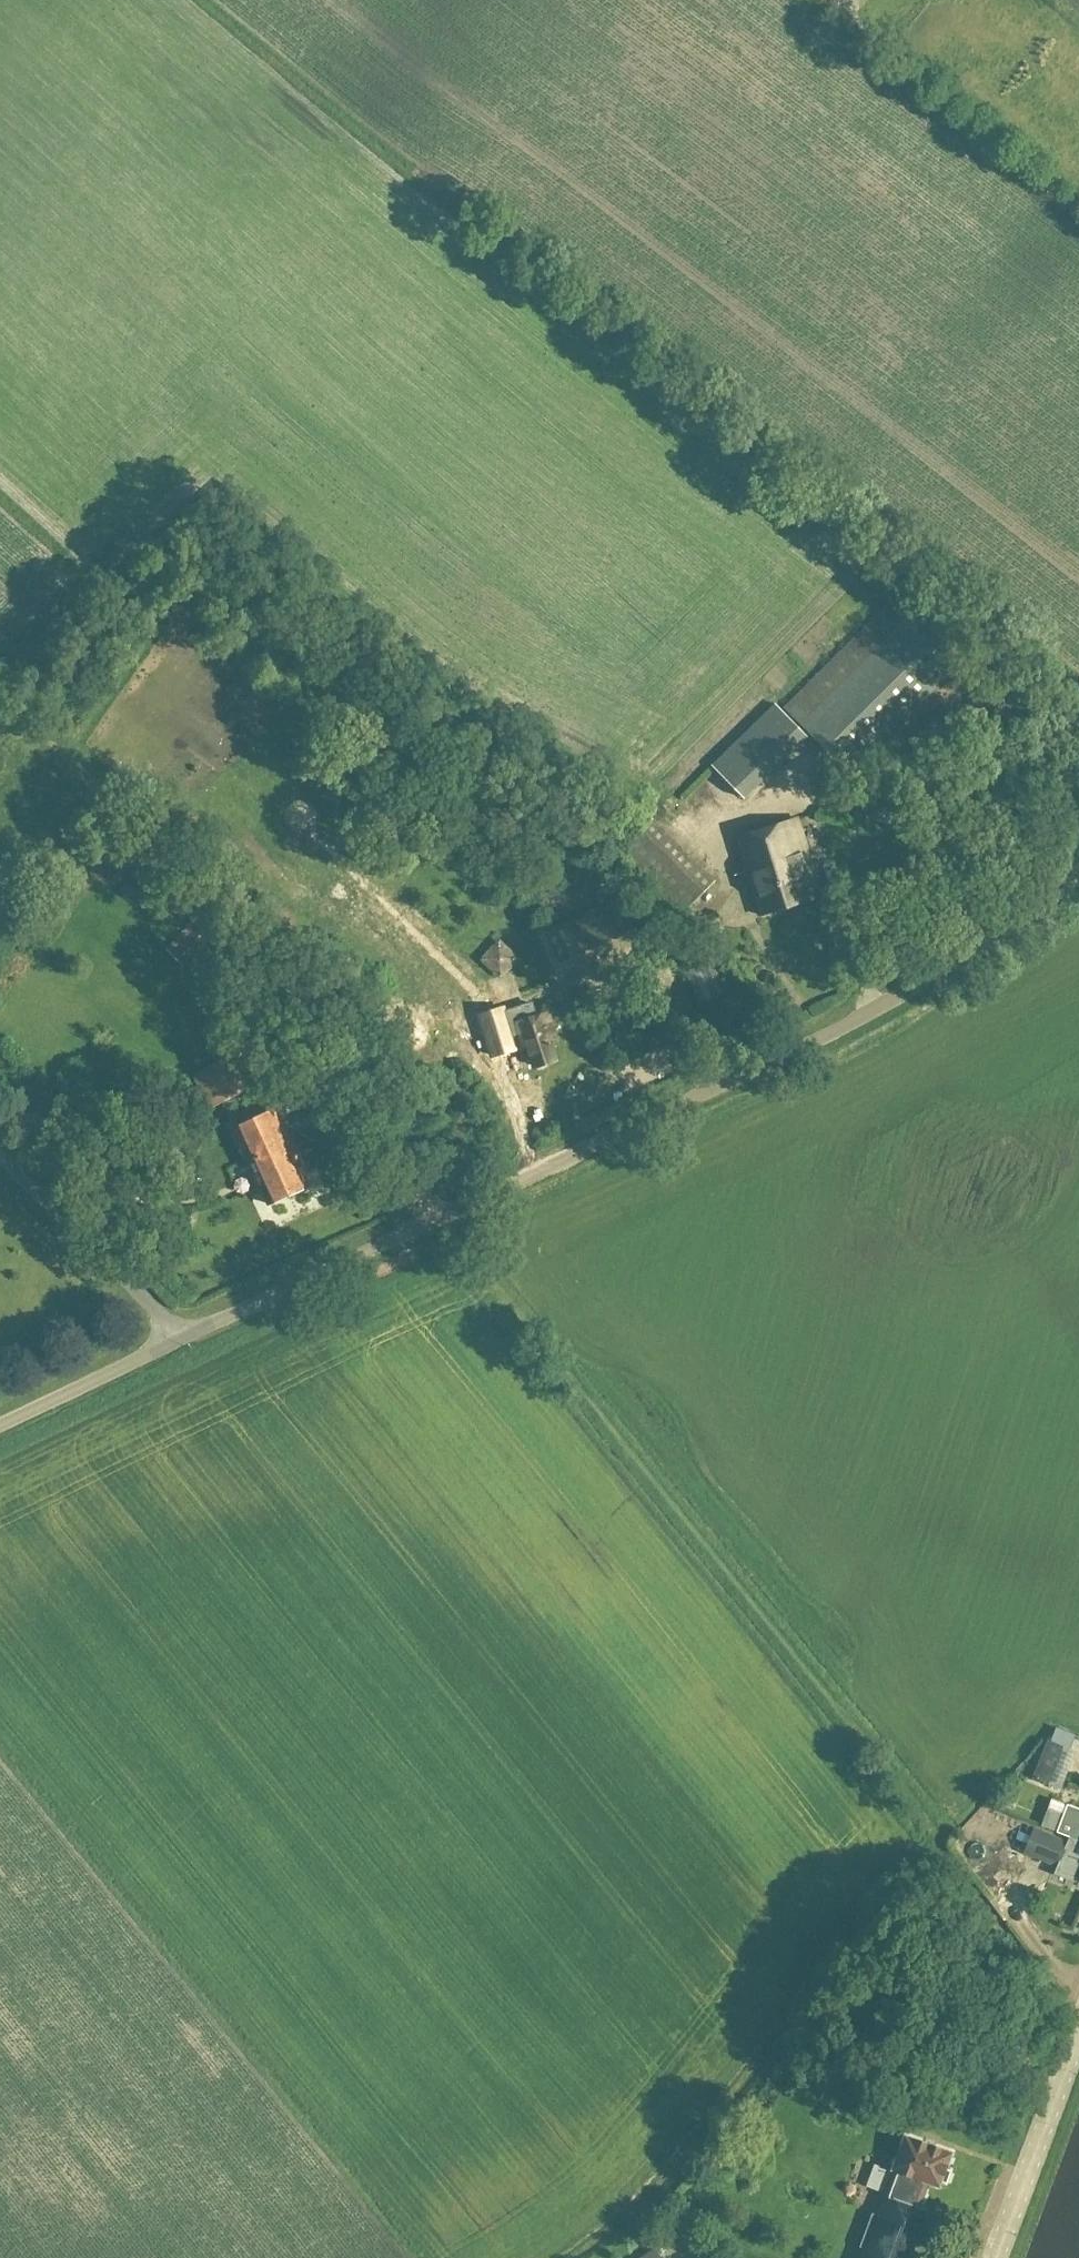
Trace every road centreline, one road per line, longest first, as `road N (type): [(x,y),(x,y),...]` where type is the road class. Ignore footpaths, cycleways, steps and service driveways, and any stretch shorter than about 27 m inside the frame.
road 1 (unclassified): [(177,1338),(846,1028),(1078,873)]
road 2 (unclassified): [(177,1338),(0,1160)]
road 3 (unclassified): [(995,2257),(1078,2034)]
road 4 (unclassified): [(0,1424),(177,1338)]

